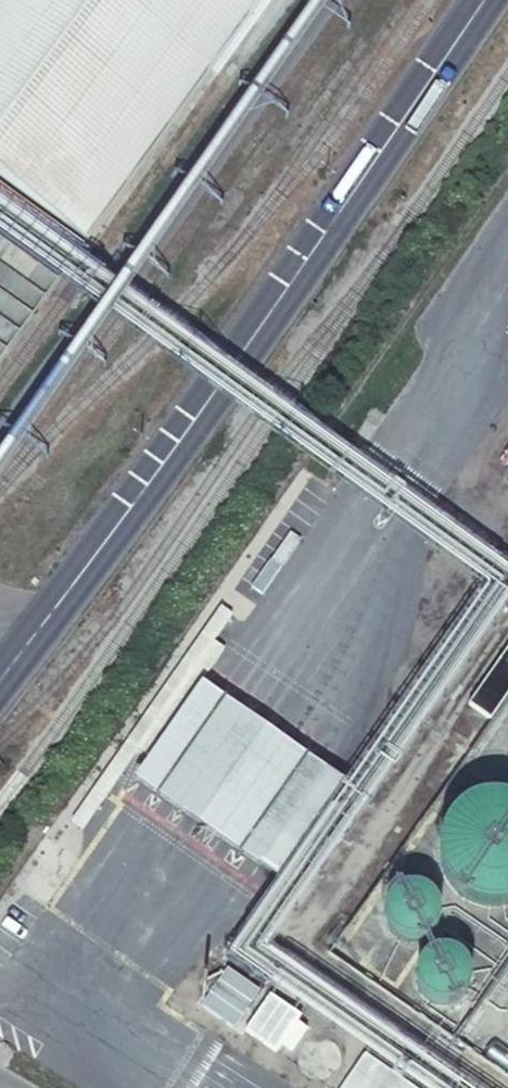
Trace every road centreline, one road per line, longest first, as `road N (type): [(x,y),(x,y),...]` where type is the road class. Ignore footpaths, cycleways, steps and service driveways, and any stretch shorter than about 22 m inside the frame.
road 1 (tertiary): [(0,680),(162,467),(485,0)]

